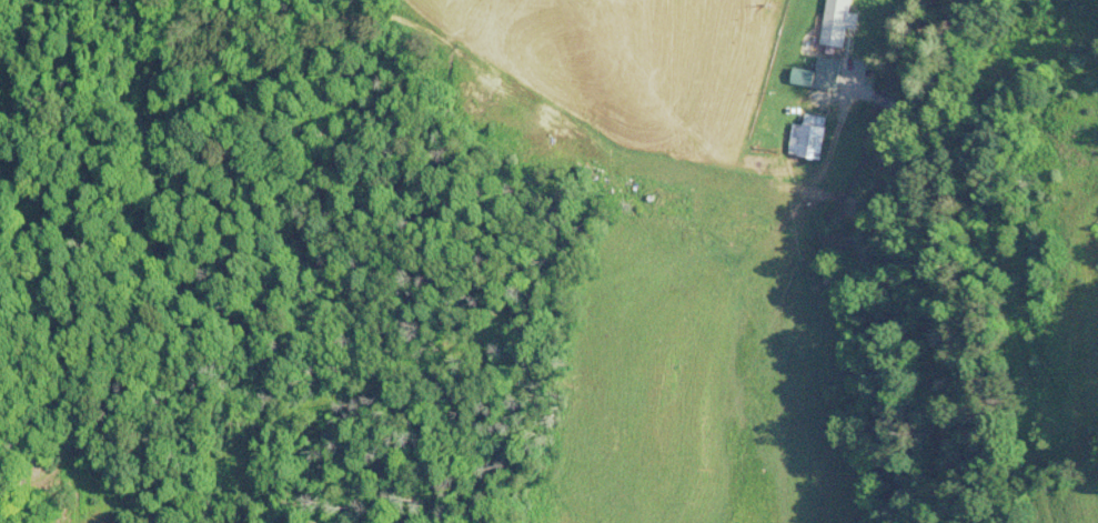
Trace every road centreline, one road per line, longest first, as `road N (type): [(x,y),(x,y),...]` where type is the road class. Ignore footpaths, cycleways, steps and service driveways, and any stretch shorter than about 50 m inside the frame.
road 1 (residential): [(949,522),(935,393),(953,131),(977,51),(977,0)]

